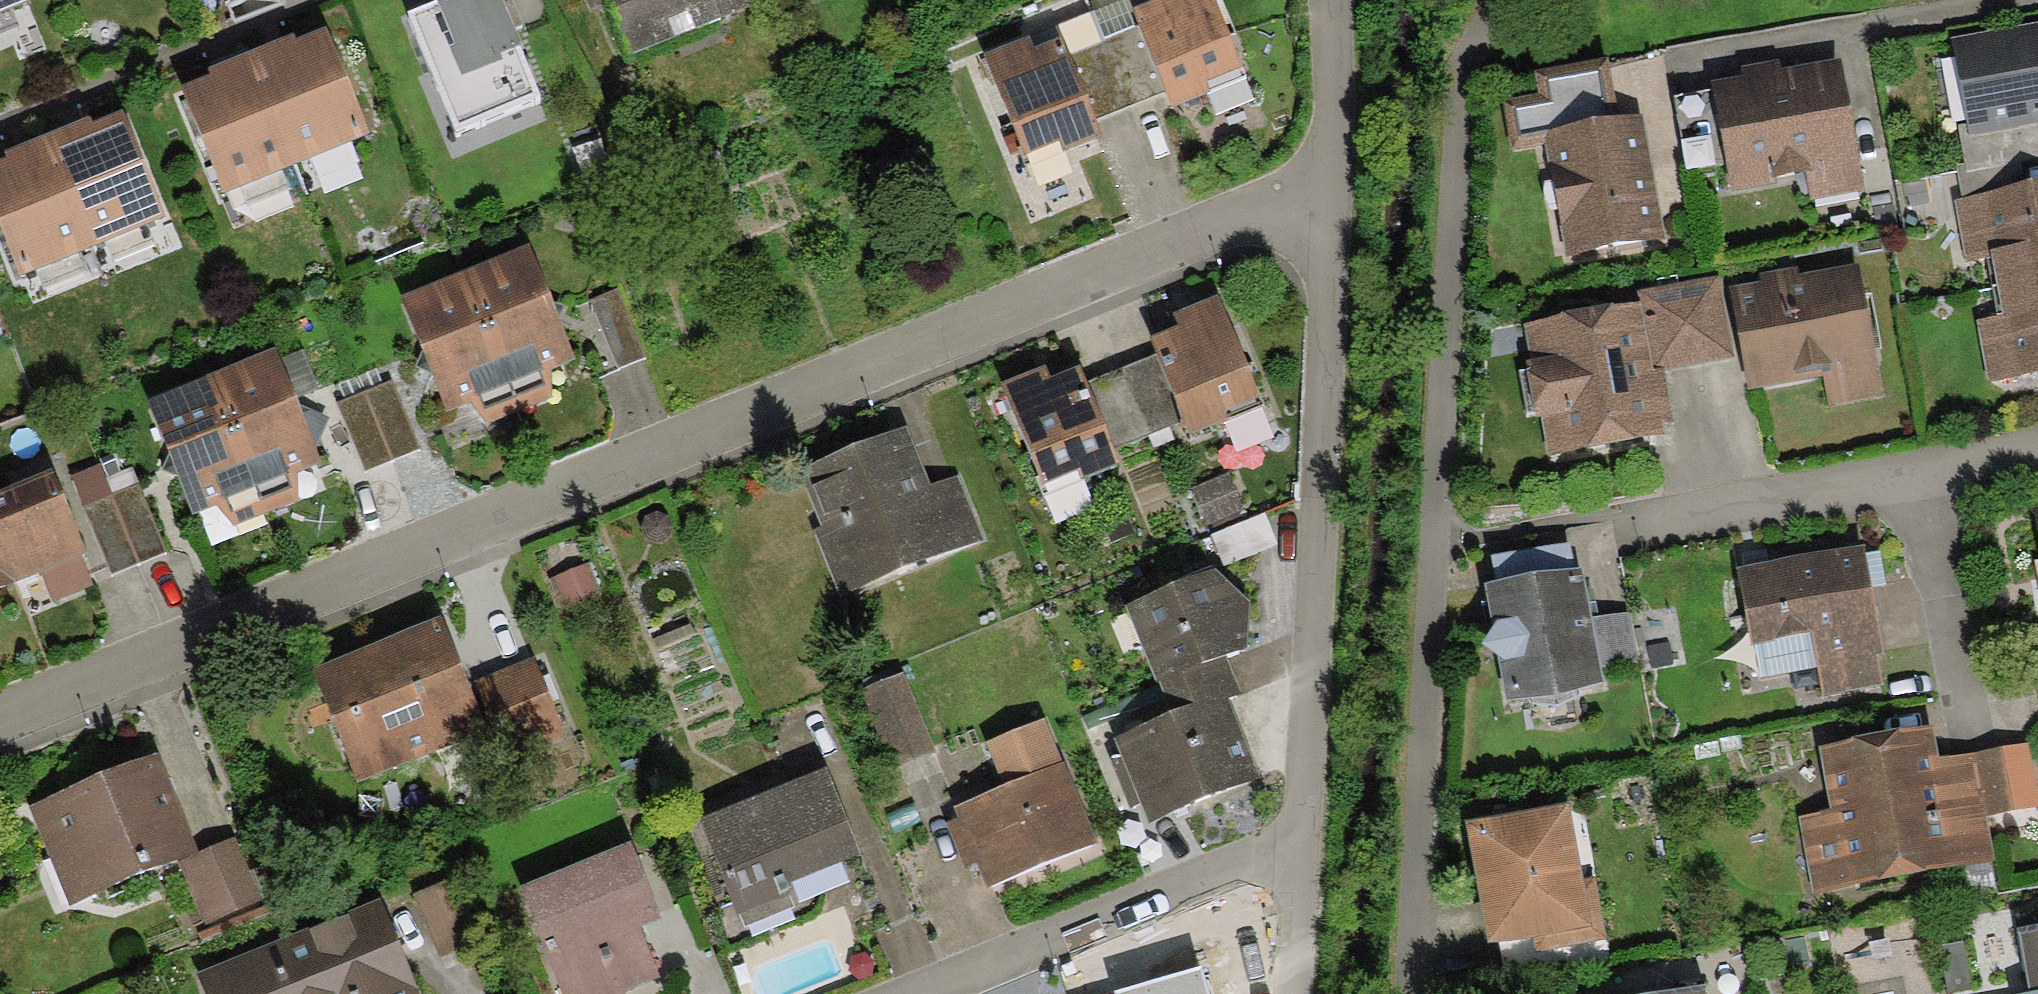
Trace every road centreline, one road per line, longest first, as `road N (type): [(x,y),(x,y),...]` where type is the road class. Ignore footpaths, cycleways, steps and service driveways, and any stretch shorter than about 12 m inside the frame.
road 1 (residential): [(0,719),(1310,197)]
road 2 (residential): [(1302,814),(1310,197)]
road 3 (residential): [(1949,0),(1462,73)]
road 4 (residential): [(895,993),(1302,814)]
road 5 (residential): [(1671,513),(2037,442)]
road 6 (track): [(2037,716),(1964,705),(1939,462)]
road 7 (residential): [(1310,197),(1309,0)]
road 8 (residential): [(1290,993),(1302,814)]

